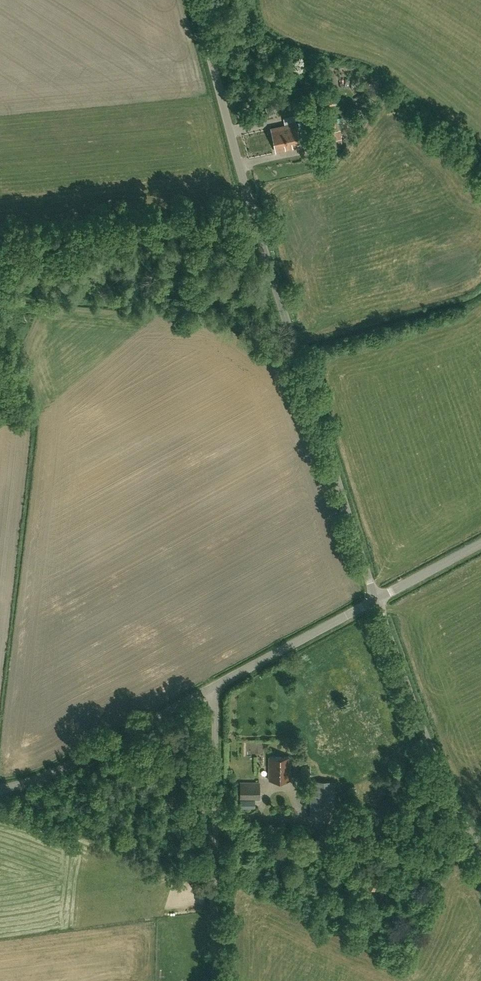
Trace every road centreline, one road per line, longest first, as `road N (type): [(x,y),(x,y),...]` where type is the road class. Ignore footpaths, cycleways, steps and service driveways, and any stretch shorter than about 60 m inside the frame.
road 1 (unclassified): [(376,600),(240,169),(196,0)]
road 2 (unclassified): [(215,980),(213,686)]
road 3 (unclassified): [(480,851),(376,600)]
road 4 (unclassified): [(0,786),(36,781),(213,686)]
road 5 (unclassified): [(213,686),(376,600)]

